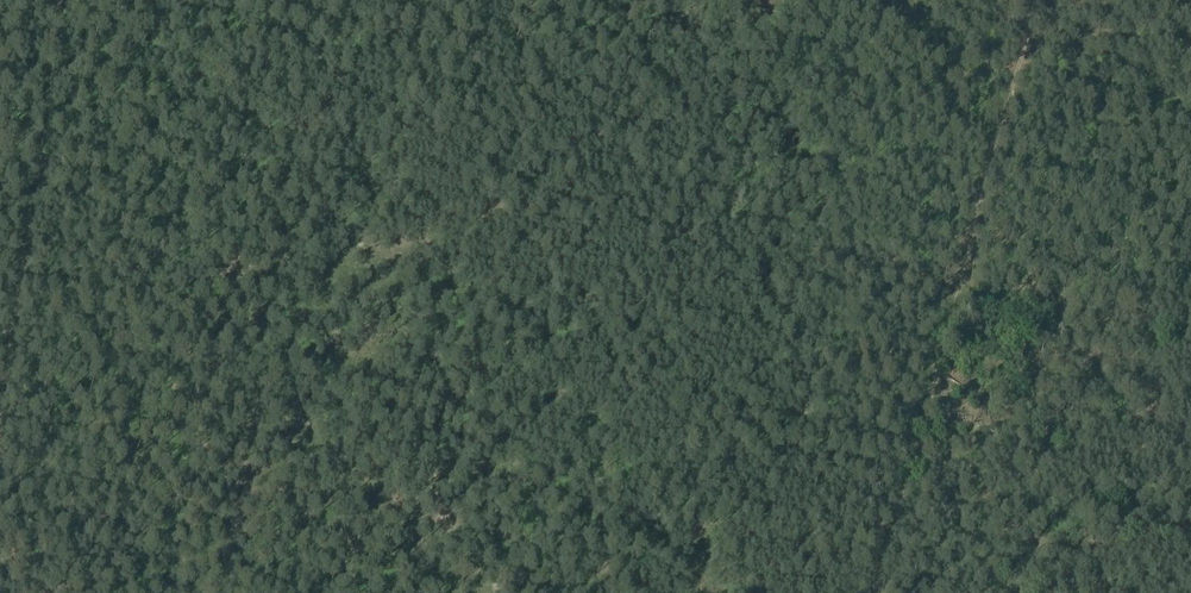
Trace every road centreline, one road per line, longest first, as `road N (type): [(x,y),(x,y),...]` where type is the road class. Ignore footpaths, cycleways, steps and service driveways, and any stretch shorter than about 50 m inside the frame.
road 1 (track): [(1032,0),(871,592)]

